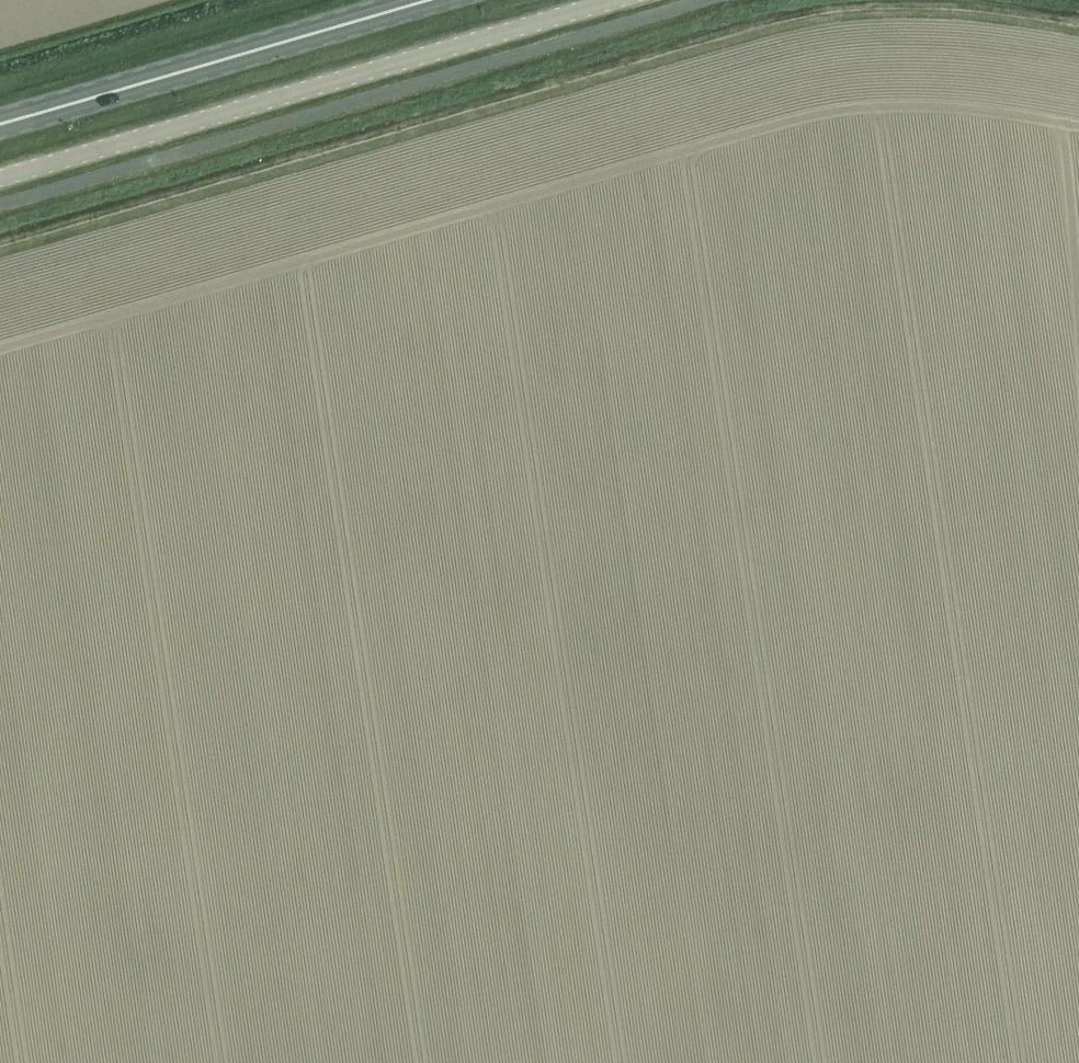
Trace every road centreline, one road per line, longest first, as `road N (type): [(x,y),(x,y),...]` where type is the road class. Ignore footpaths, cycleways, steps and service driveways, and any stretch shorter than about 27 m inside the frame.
road 1 (unclassified): [(0,179),(624,0)]
road 2 (primary): [(421,0),(0,121)]

